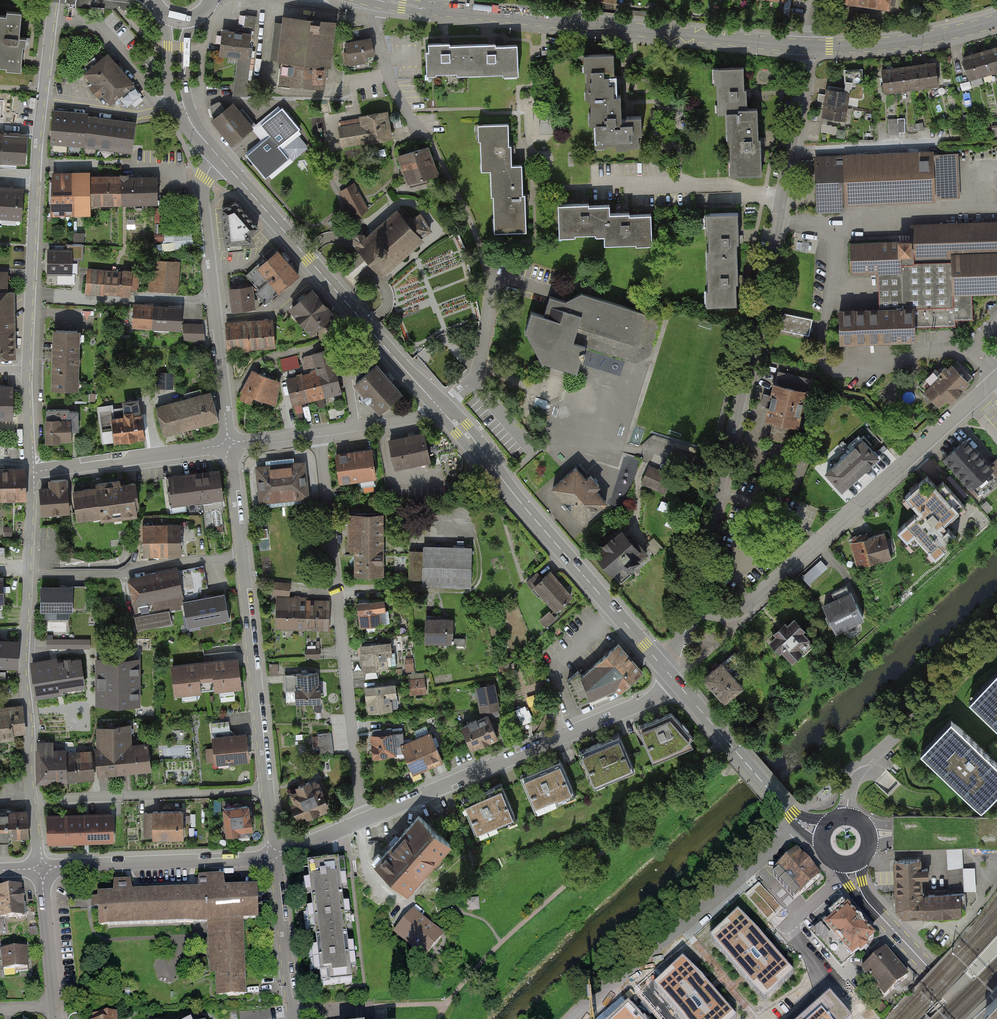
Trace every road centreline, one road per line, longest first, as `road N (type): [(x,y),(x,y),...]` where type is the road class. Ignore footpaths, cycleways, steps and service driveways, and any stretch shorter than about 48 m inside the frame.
road 1 (residential): [(807,47),(756,334),(690,609)]
road 2 (residential): [(54,0),(35,183),(27,382),(32,472)]
road 3 (secondary): [(807,47),(378,0)]
road 4 (residential): [(690,609),(725,615),(743,608),(996,379)]
road 5 (residential): [(363,822),(320,437)]
road 6 (residential): [(266,790),(228,448)]
road 7 (residential): [(363,822),(676,682)]
road 8 (primary): [(442,407),(660,663)]
road 9 (primary): [(219,157),(442,407)]
road 10 (residential): [(32,472),(23,668),(33,800)]
road 11 (residential): [(801,823),(577,1018)]
road 12 (residential): [(228,448),(202,188),(219,157)]
road 13 (residential): [(266,790),(33,800)]
road 14 (residential): [(996,645),(856,777),(846,816)]
road 15 (residential): [(41,868),(272,859)]
road 16 (residential): [(442,407),(477,375),(488,319),(487,271),(471,226)]
road 17 (residential): [(32,472),(228,448)]
road 18 (secondary): [(996,21),(917,40),(807,47)]
road 19 (primary): [(676,682),(801,823)]
road 20 (residential): [(431,146),(391,90),(376,29),(378,0)]
road 21 (residential): [(291,1018),(272,859)]
road 22 (residential): [(41,868),(55,1007)]
road 23 (residential): [(320,437),(408,422),(442,407)]
road 24 (primary): [(165,15),(170,94),(195,128)]

